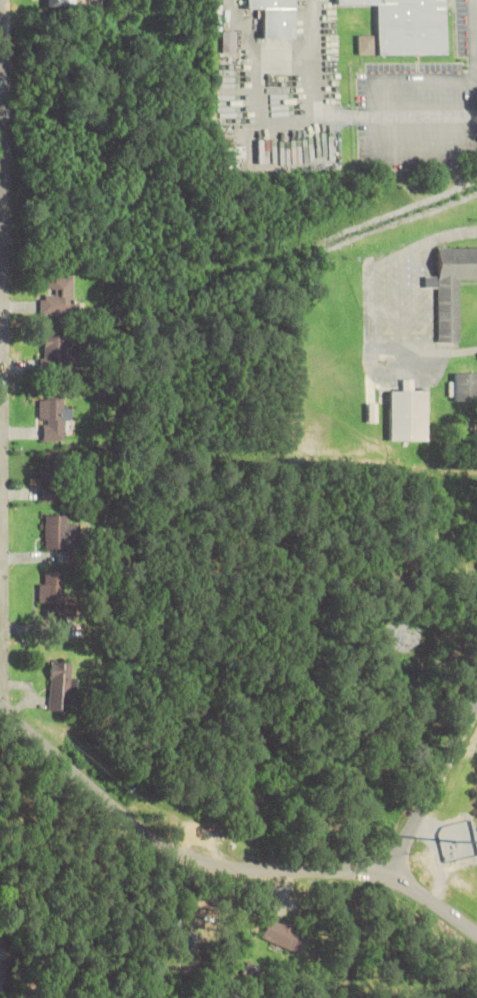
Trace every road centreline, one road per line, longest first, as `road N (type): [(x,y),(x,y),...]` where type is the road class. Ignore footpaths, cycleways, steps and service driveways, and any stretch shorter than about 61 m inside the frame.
road 1 (residential): [(3,707),(10,66)]
road 2 (secondary): [(0,704),(102,795),(181,851),(216,862),(388,872),(476,932)]
road 3 (tertiary): [(388,872),(476,697)]

